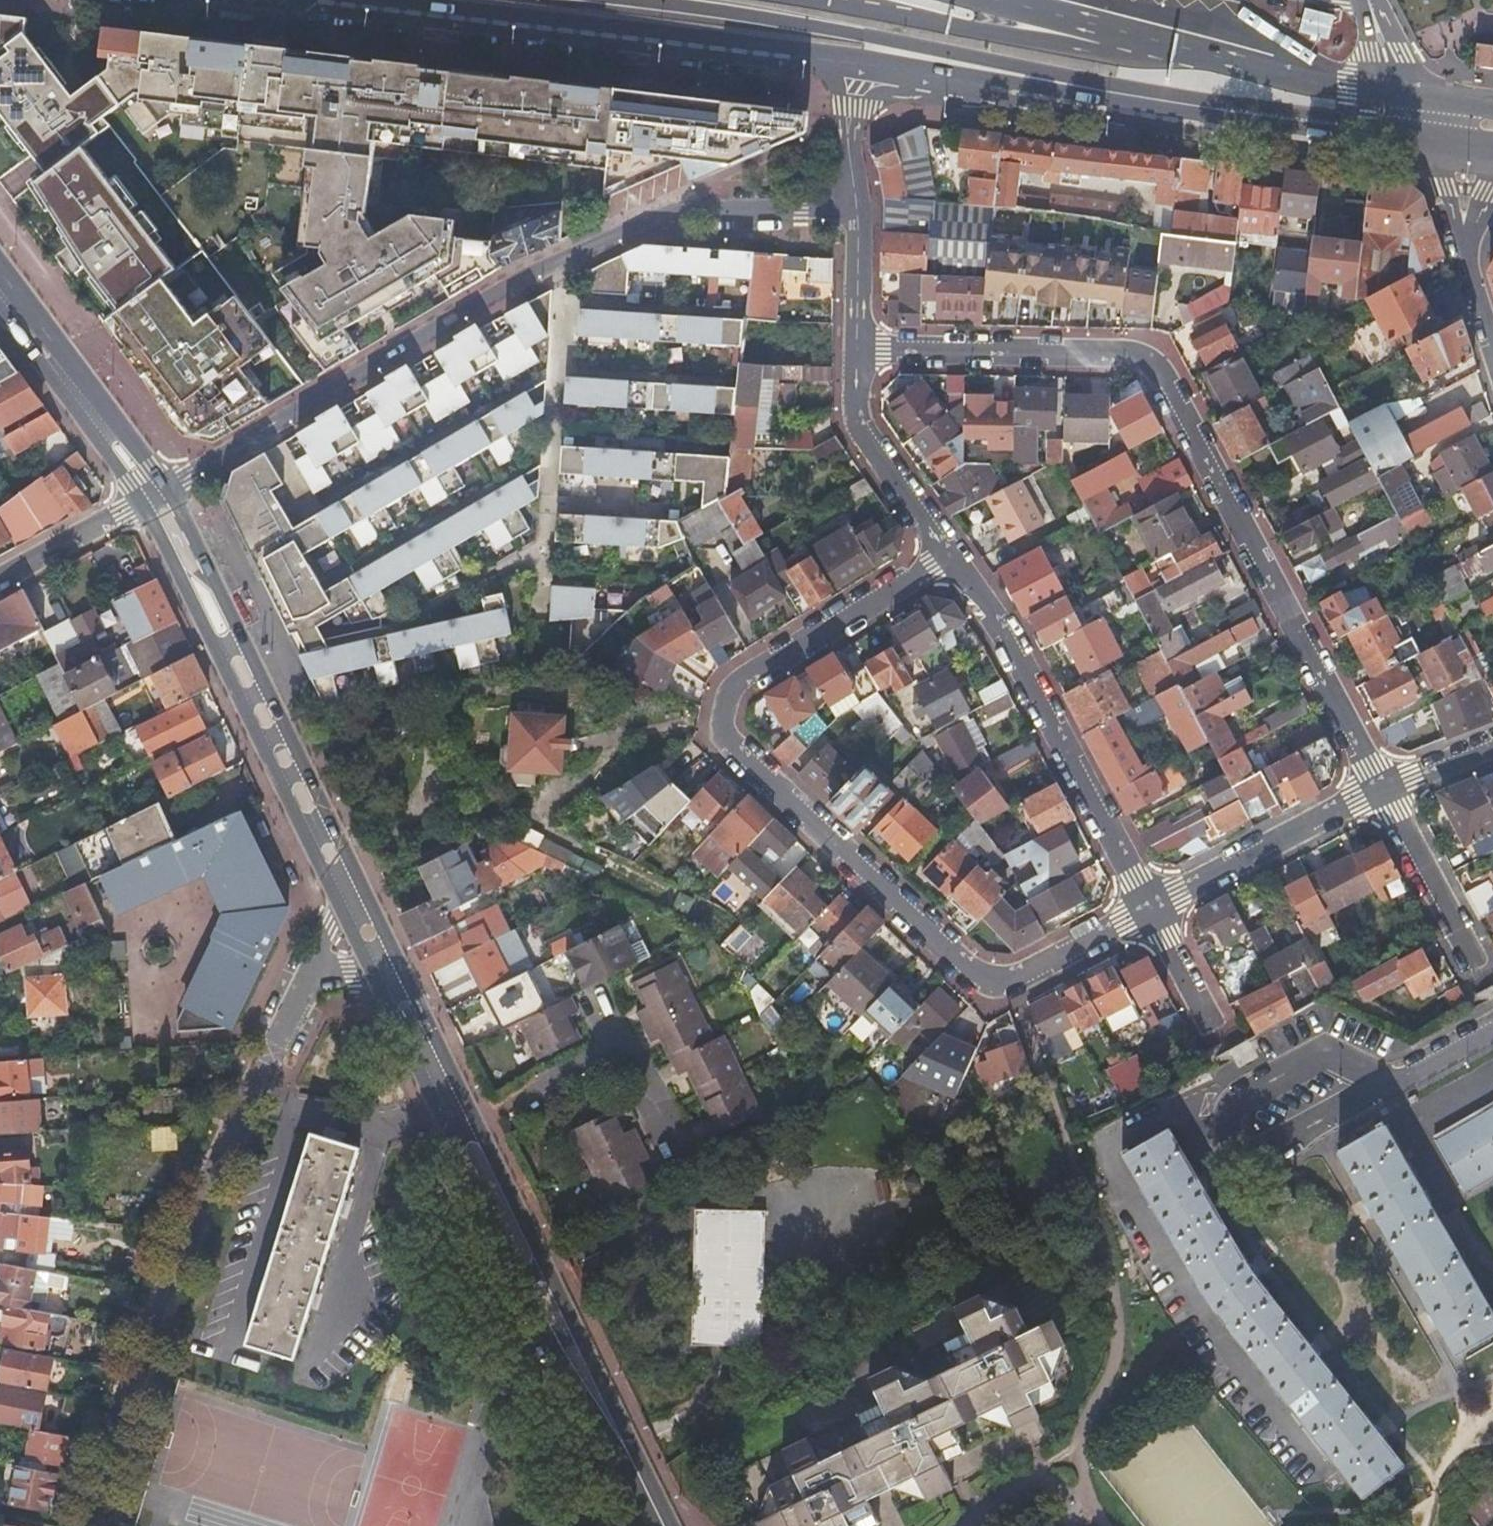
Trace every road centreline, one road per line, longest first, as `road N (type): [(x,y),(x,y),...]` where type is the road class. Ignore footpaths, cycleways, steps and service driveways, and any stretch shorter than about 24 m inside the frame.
road 1 (primary): [(634,1482),(634,1451),(167,488)]
road 2 (primary): [(140,503),(394,1023),(615,1460),(634,1482)]
road 3 (residential): [(950,556),(734,690),(723,732),(991,983),(1007,983),(1147,911)]
road 4 (residential): [(1381,792),(1144,362),(856,350)]
road 5 (residential): [(167,488),(523,279),(677,213),(851,210)]
road 6 (primary): [(295,0),(855,68)]
road 7 (primary): [(601,0),(891,45),(1095,87)]
road 8 (residential): [(950,556),(1008,642),(1147,911)]
road 9 (primary): [(1095,87),(1427,144)]
road 10 (primary): [(1144,56),(834,0)]
road 11 (primary): [(167,488),(0,277)]
road 12 (primary): [(1406,95),(1144,56)]
road 13 (residential): [(1147,911),(1381,792)]
road 14 (primary): [(0,302),(140,503)]
road 15 (primary): [(855,68),(1095,87)]
road 16 (residential): [(856,350),(863,438),(950,556)]
road 17 (residential): [(1478,971),(1381,792)]
road 18 (residential): [(140,503),(0,578)]
road 19 (primary): [(1144,56),(1109,22),(1006,0)]
road 20 (residential): [(855,68),(851,210)]
road 21 (residential): [(851,210),(856,350)]
road 22 (residential): [(1147,911),(1211,1029)]
road 23 (residential): [(1381,792),(1492,742)]

